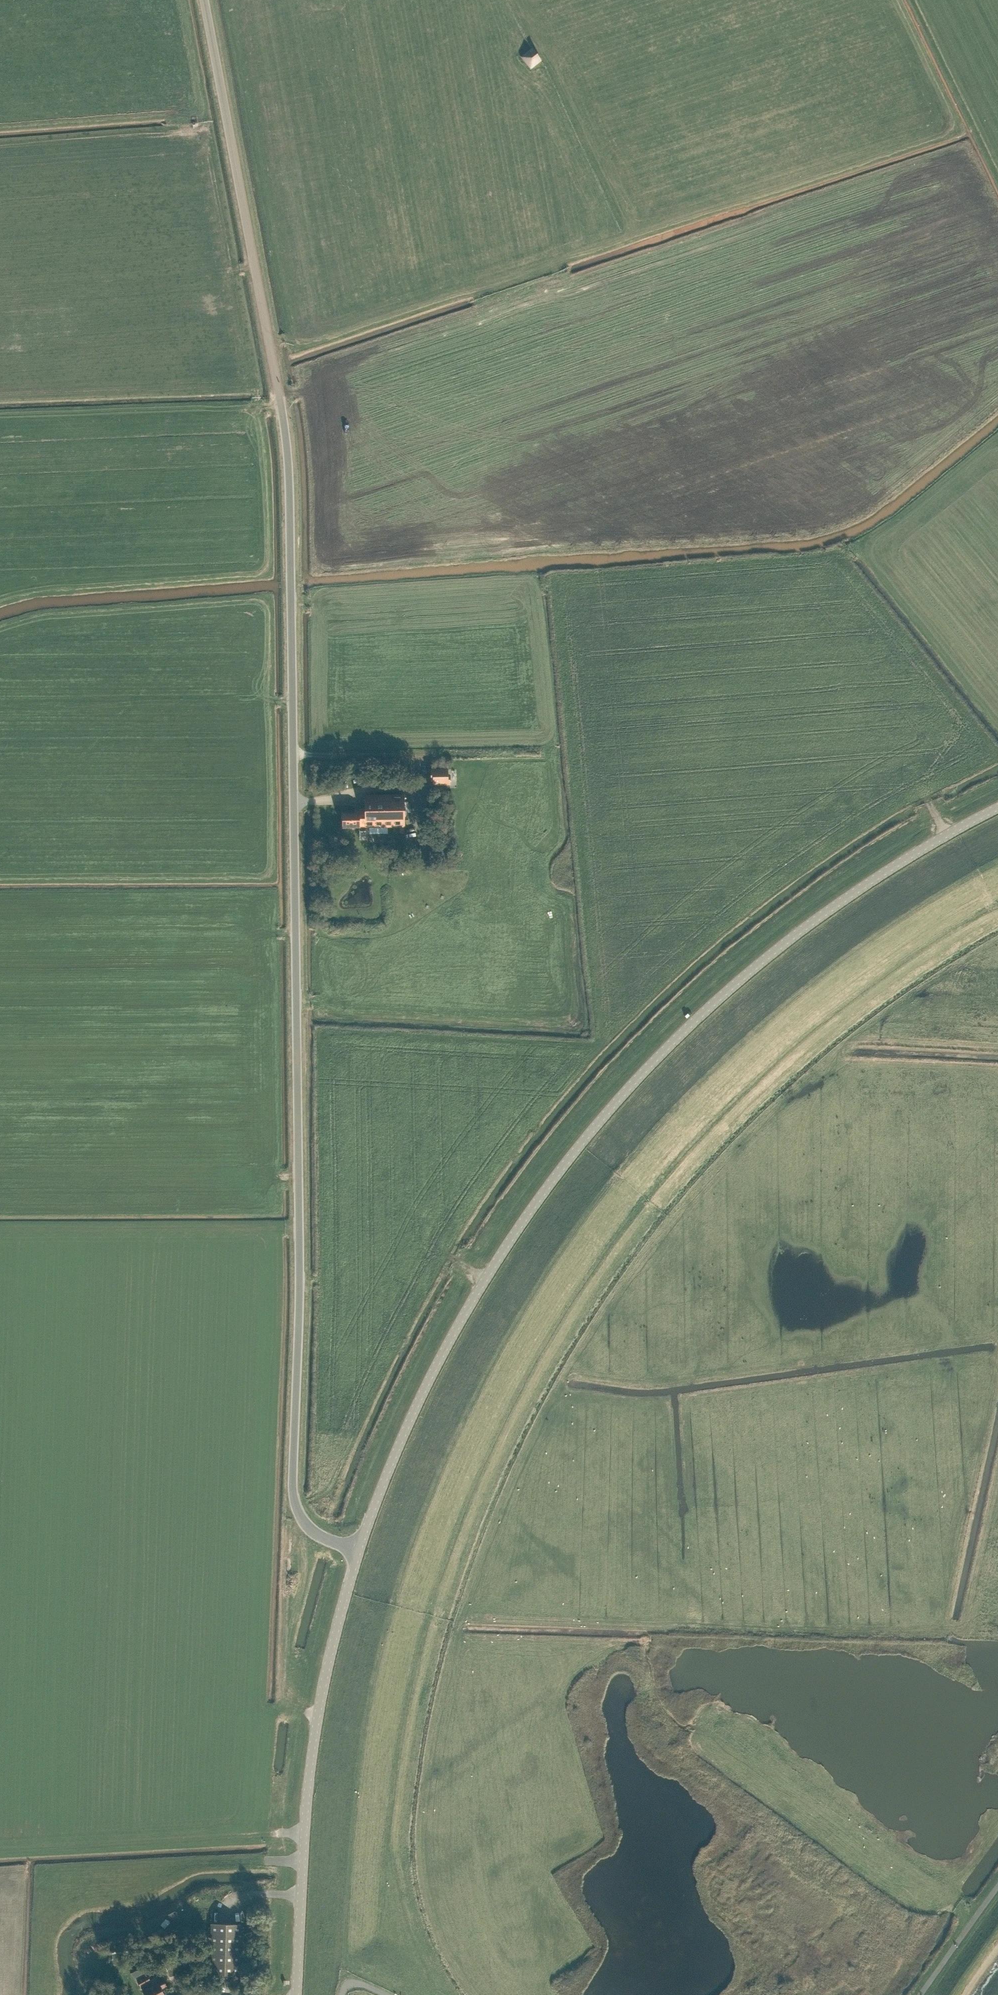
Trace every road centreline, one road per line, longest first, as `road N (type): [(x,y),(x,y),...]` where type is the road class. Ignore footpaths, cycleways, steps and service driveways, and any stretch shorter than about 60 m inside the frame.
road 1 (tertiary): [(358,1551),(314,1533),(296,1505),(293,1480),(298,1175),(285,422),(210,0)]
road 2 (tertiary): [(358,1551),(405,1433),(475,1296),(566,1164),(635,1082),(797,933),(997,807)]
road 3 (tertiary): [(296,1994),(311,1763),(358,1551)]

